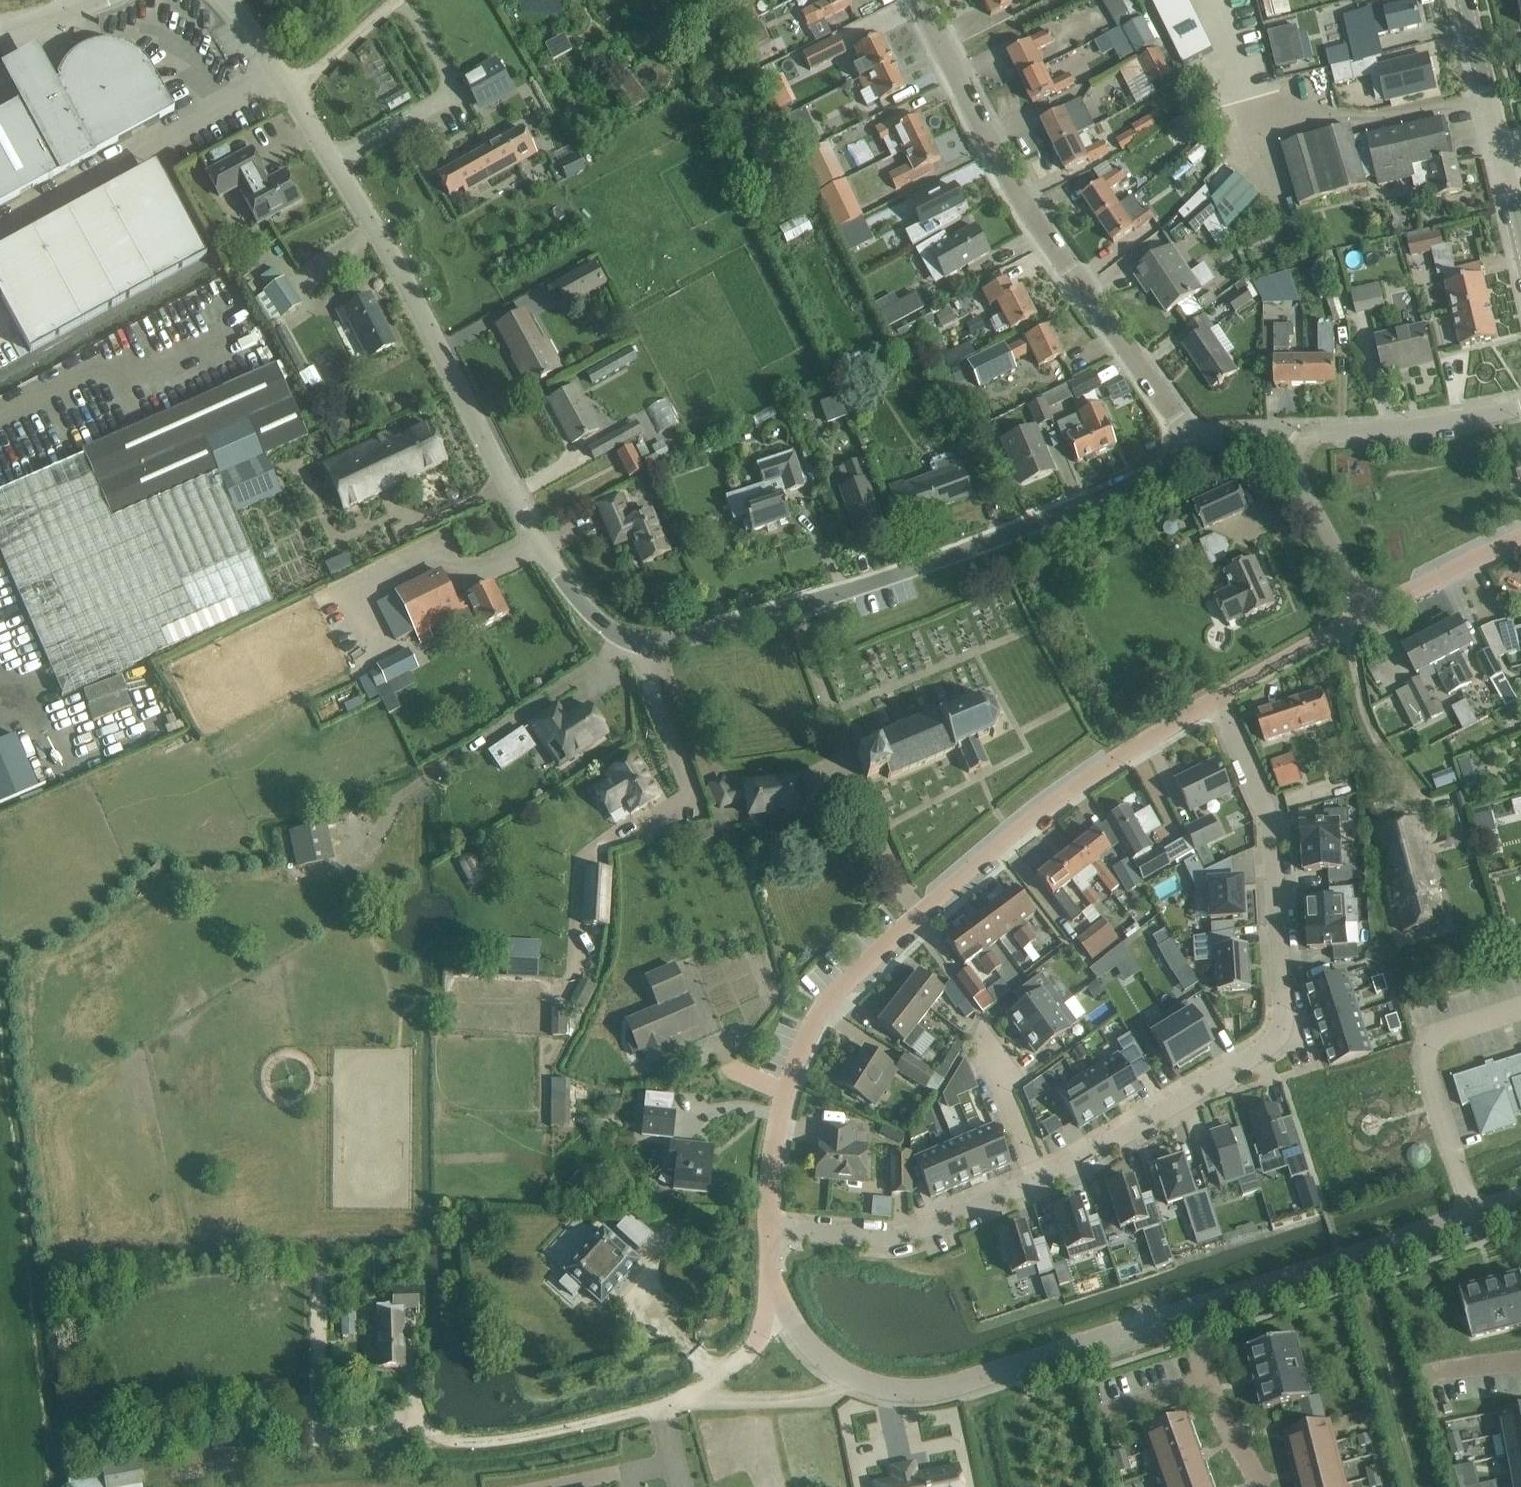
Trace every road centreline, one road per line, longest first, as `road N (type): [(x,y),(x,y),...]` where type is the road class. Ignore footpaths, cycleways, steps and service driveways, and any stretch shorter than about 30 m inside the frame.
road 1 (unclassified): [(1190,439),(1167,466),(1095,498),(794,609),(678,644),(627,641),(578,603),(376,231),(217,0)]
road 2 (residential): [(770,1227),(780,1110),(800,1048),(828,999),(1020,827),(1216,699)]
road 3 (residential): [(1216,699),(1271,833),(1279,1031),(1263,1049),(1039,1180)]
road 4 (residential): [(1190,439),(1000,168),(919,0)]
road 5 (unclassified): [(840,1376),(909,1392),(957,1384),(1184,1310)]
road 6 (unclassified): [(1184,1310),(1520,1196)]
road 7 (residential): [(1039,1180),(914,1232),(866,1237),(770,1227)]
road 8 (residential): [(1298,445),(1324,431),(1520,406)]
road 9 (unclassified): [(1184,1310),(1205,1379),(1259,1486)]
road 10 (unclassified): [(1371,612),(1298,472),(1298,445)]
road 11 (residential): [(1039,1180),(1002,1089),(1009,1078),(980,1018)]
road 12 (residential): [(1216,699),(1371,612)]
road 13 (residential): [(1371,612),(1520,539)]
road 14 (tertiary): [(1501,155),(1464,0)]
road 15 (unclassified): [(702,1387),(722,1399),(822,1399),(840,1376)]

